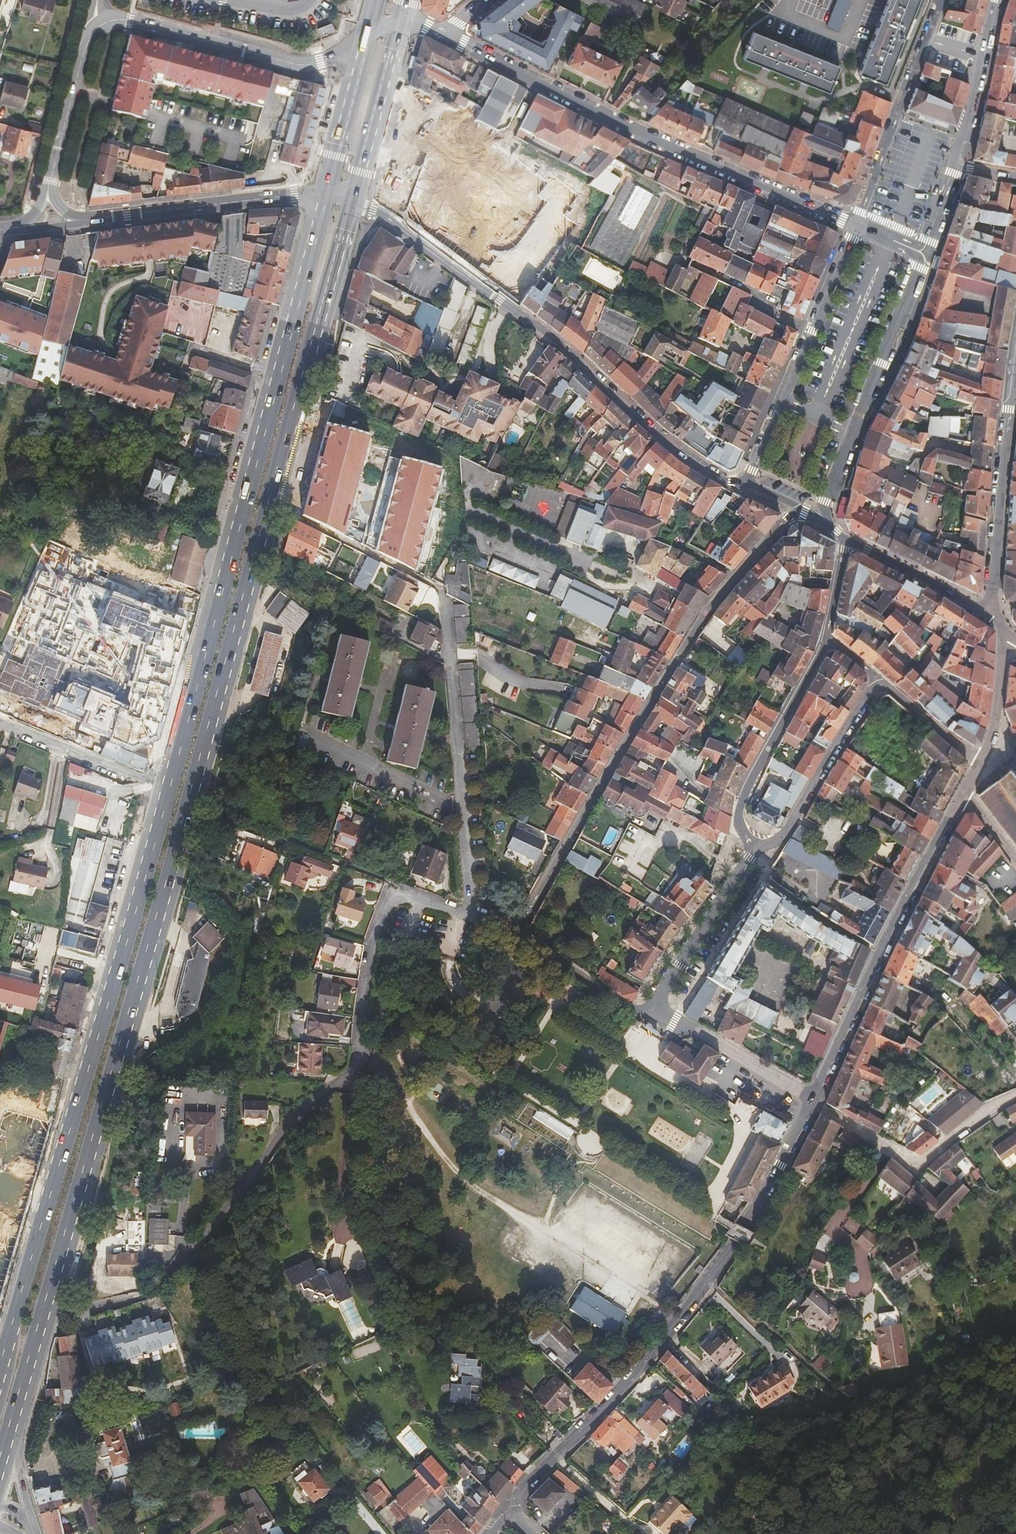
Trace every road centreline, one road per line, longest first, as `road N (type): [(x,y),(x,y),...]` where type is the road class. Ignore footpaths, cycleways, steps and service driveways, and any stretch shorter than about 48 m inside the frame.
road 1 (primary): [(16,1414),(355,200)]
road 2 (primary): [(324,195),(167,791)]
road 3 (primary): [(167,791),(7,1343)]
road 4 (residential): [(813,1102),(759,1207),(683,1316),(518,1495),(515,1513)]
road 5 (secondary): [(355,200),(525,316),(709,473),(744,483)]
road 6 (residential): [(856,226),(635,131),(444,34)]
road 7 (residential): [(473,914),(439,586),(424,580)]
road 8 (residential): [(962,794),(813,1102)]
road 9 (secondary): [(371,25),(346,48),(300,65),(130,20),(97,29)]
road 10 (residential): [(923,253),(826,499),(826,524)]
road 11 (residential): [(744,483),(856,226)]
road 12 (residential): [(357,1062),(386,902),(406,894),(473,914)]
road 13 (residential): [(856,226),(941,0)]
road 14 (residential): [(991,599),(1013,388)]
road 15 (secondary): [(127,215),(324,195)]
road 16 (residential): [(754,844),(747,870),(653,1009)]
road 17 (residential): [(813,1102),(653,1009)]
road 18 (primary): [(355,200),(402,24)]
road 19 (residential): [(167,791),(0,720)]
road 20 (primary): [(371,25),(324,195)]
road 21 (residential): [(1002,629),(996,715),(962,794)]
road 22 (secondary): [(826,524),(971,606)]
road 23 (residential): [(994,0),(954,161)]
road 24 (secondary): [(97,29),(50,181)]
road 25 (secondary): [(0,230),(127,215)]

